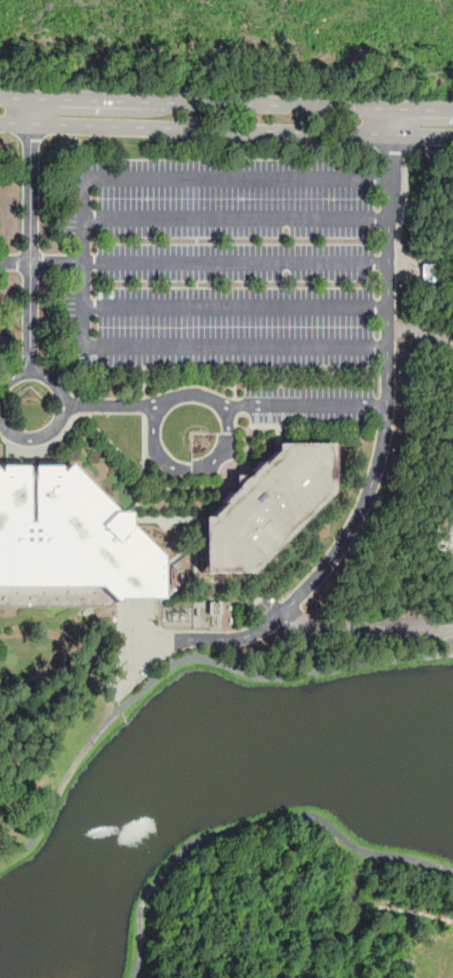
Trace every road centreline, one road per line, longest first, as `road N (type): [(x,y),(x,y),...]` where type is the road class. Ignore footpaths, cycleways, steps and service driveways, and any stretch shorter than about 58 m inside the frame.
road 1 (tertiary): [(452,109),(0,96)]
road 2 (tertiary): [(0,124),(452,135)]

